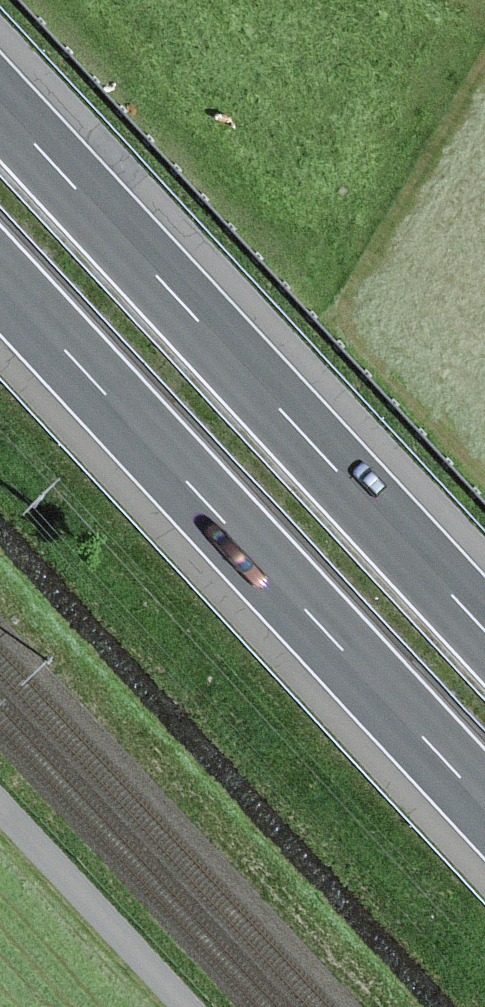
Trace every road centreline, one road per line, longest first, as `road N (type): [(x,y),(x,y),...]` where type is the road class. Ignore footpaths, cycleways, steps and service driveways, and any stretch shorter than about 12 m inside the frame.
road 1 (motorway): [(484,633),(0,109)]
road 2 (motorway): [(0,282),(484,806)]
road 3 (track): [(0,807),(187,1006)]

